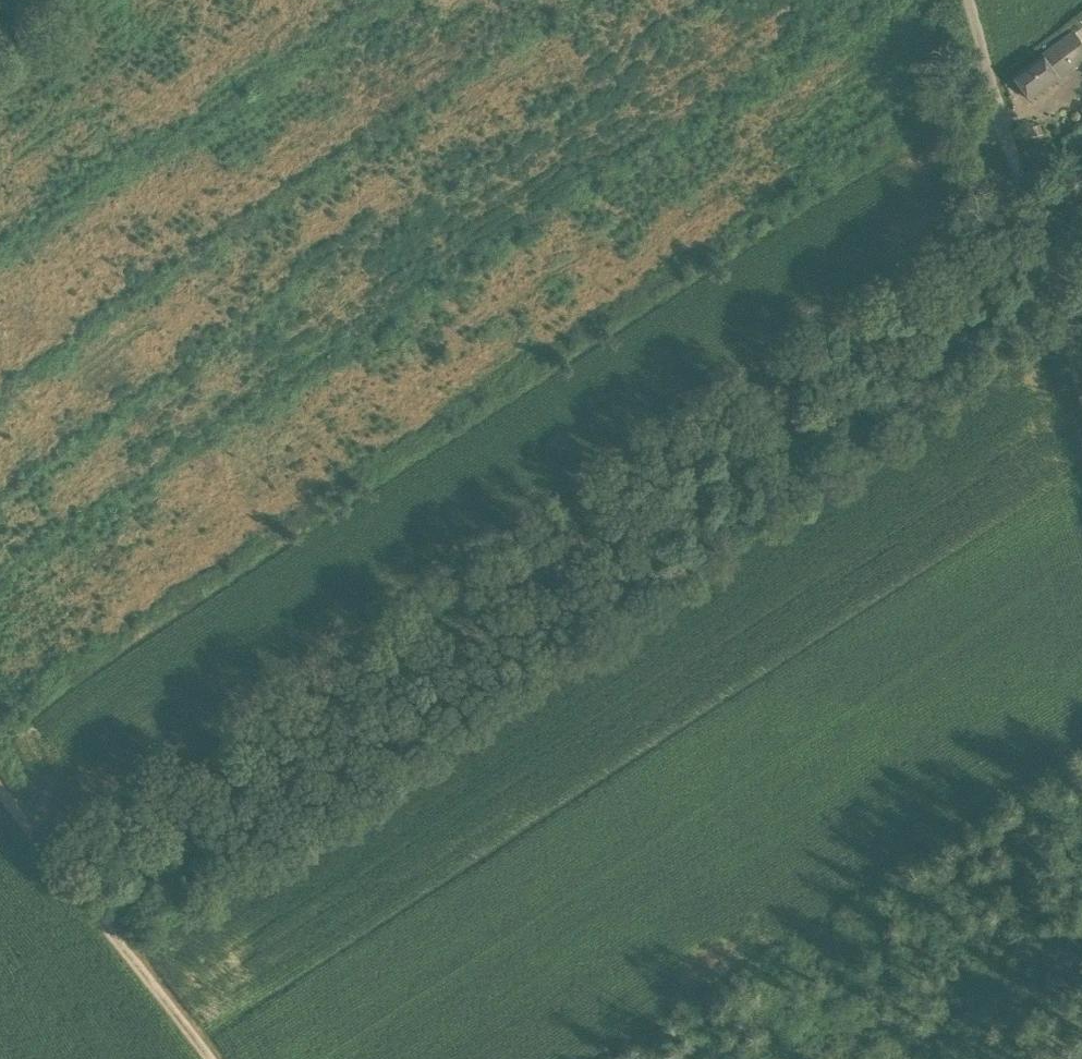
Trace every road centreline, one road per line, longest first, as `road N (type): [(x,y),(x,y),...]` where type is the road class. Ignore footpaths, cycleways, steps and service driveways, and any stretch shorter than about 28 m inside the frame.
road 1 (track): [(208,1058),(0,792)]
road 2 (unclassified): [(1051,246),(976,0)]
road 3 (track): [(1051,246),(1081,366)]

